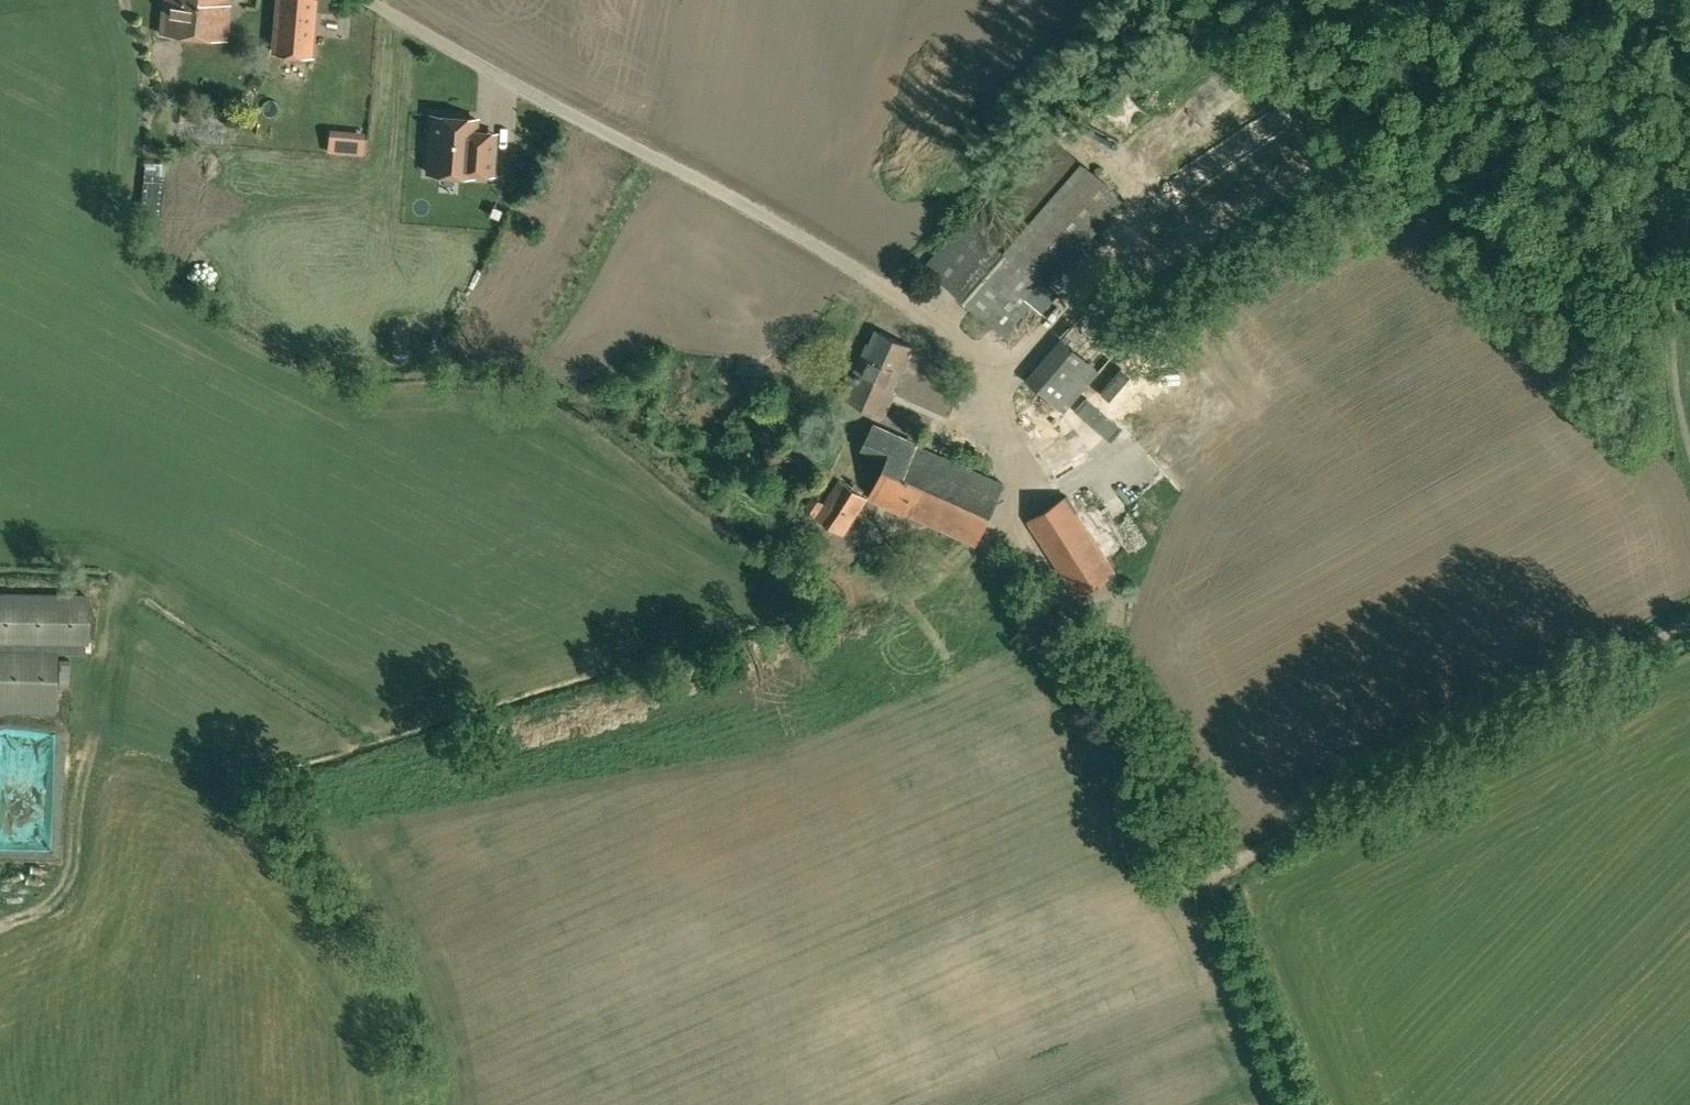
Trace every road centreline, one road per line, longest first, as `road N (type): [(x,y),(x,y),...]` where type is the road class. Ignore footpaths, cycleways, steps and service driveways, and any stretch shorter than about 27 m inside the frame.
road 1 (track): [(1305,1104),(1214,882),(1008,523)]
road 2 (unclassified): [(878,286),(368,0)]
road 3 (track): [(1214,882),(1689,621)]

